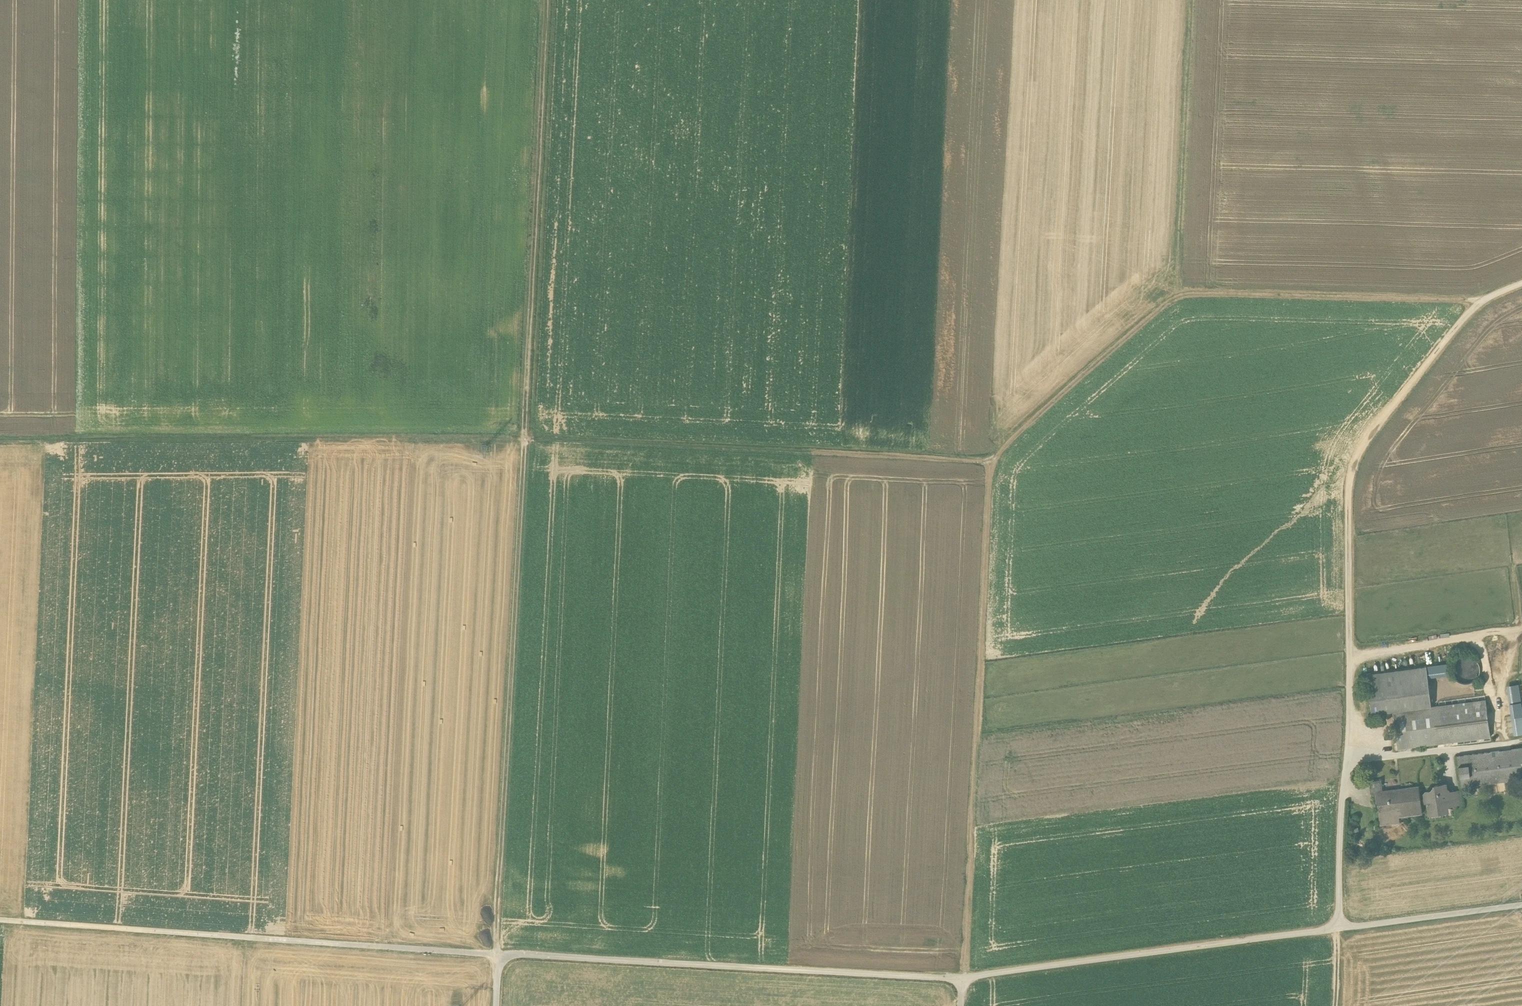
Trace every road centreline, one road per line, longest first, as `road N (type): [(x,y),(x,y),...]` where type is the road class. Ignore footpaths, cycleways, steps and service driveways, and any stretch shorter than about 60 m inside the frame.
road 1 (track): [(1521,905),(964,982),(0,920)]
road 2 (track): [(1479,300),(1179,297),(988,457)]
road 3 (track): [(988,457),(964,982)]
road 4 (track): [(525,438),(0,438)]
road 5 (track): [(525,438),(498,956)]
road 6 (track): [(1479,300),(1361,445),(1350,471),(1349,760)]
road 7 (track): [(525,438),(988,457)]
road 8 (track): [(546,0),(525,438)]
road 9 (track): [(1186,0),(1179,297)]
road 10 (track): [(1521,627),(1350,657)]

